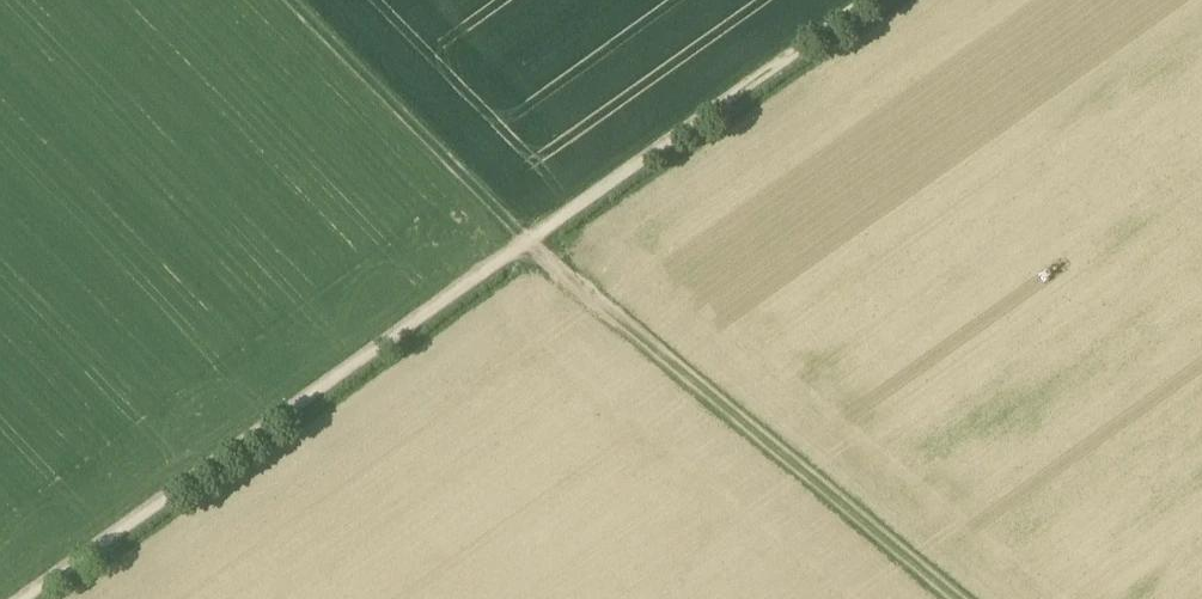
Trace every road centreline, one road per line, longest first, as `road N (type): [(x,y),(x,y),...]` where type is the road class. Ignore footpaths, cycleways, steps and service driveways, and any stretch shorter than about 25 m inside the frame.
road 1 (track): [(875,0),(36,598)]
road 2 (track): [(285,0),(527,250),(952,598)]

